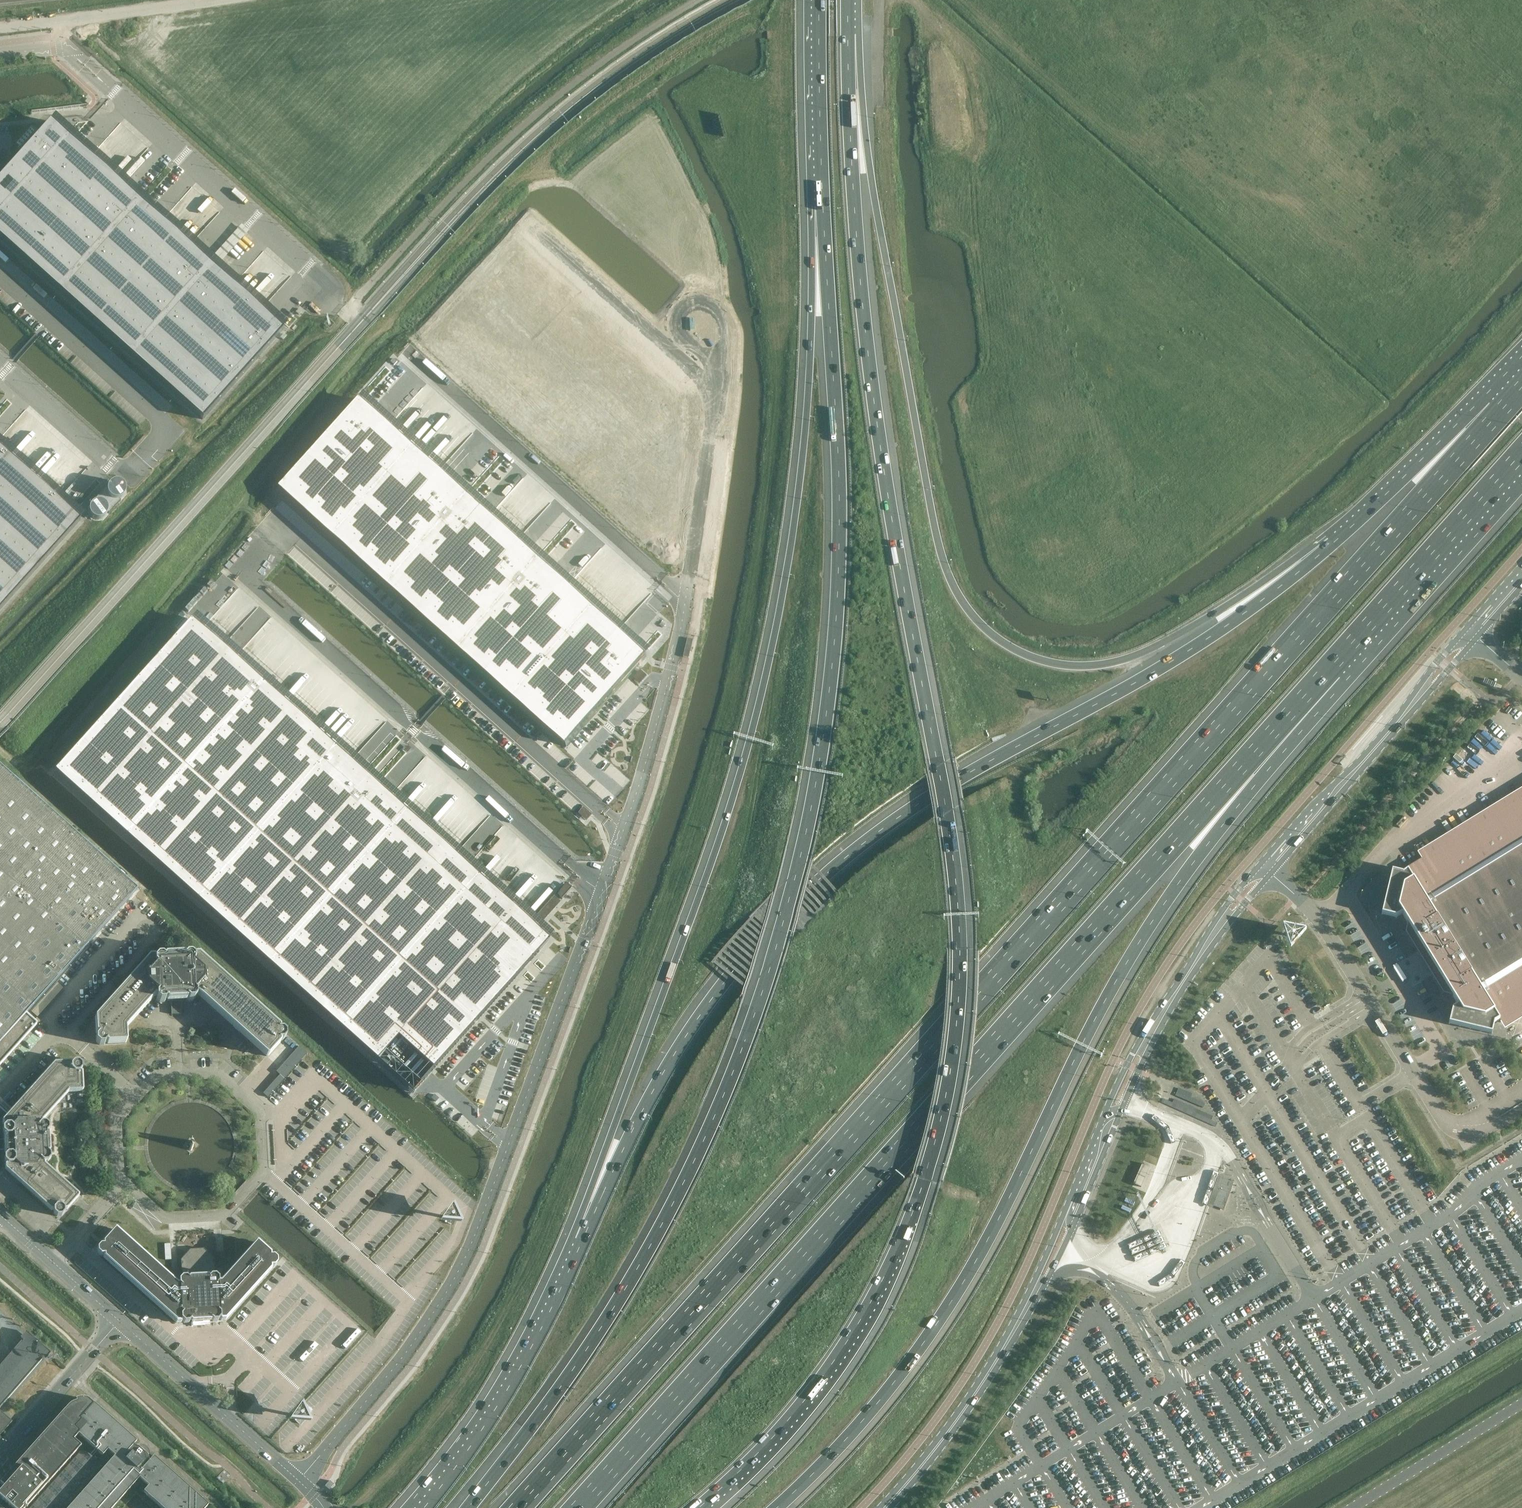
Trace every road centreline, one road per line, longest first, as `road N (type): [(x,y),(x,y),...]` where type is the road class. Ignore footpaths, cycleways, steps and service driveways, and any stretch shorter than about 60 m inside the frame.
road 1 (motorway): [(697,1507),(802,1410),(895,1262),(940,1126),(956,1022),(955,870),(862,311),(848,0)]
road 2 (motorway): [(1500,412),(517,1507)]
road 3 (motorway): [(822,206),(838,594),(821,756),(783,923),(723,1100),(640,1267),(470,1507)]
road 4 (unclassified): [(298,1480),(423,1333),(471,1247),(641,779),(685,601),(409,352)]
road 5 (motorway): [(580,1507),(1334,672)]
road 6 (motorway): [(822,206),(792,537),(750,741),(557,1291)]
road 7 (motorway): [(1332,543),(1191,649),(915,806),(778,921),(662,1078),(557,1291)]
road 8 (motorway): [(1332,543),(1173,637),(1110,663),(1076,667),(1022,654),(965,606),(938,539),(907,385),(852,0)]
road 9 (motorway): [(777,1507),(878,1404),(938,1325),(1113,987),(1178,885),(1334,672)]
road 10 (tertiary): [(1259,864),(1131,1054),(997,1364)]
road 11 (tertiary): [(997,1364),(1042,1295),(1161,1028),(1270,873)]
road 12 (track): [(0,654),(309,340),(336,330),(352,312)]
road 13 (tertiary): [(1466,628),(1377,741),(1259,864)]
road 14 (tertiary): [(1270,873),(1477,637)]
road 15 (motorway): [(1334,672),(1521,465)]
road 16 (motorway): [(557,1291),(480,1428),(420,1507)]
road 17 (tertiary): [(298,1480),(120,1321)]
road 18 (unclassified): [(1347,893),(1388,846),(1521,734)]
road 19 (unclassified): [(1412,1071),(1442,1051),(1347,893)]
road 20 (motorway): [(1500,412),(1406,474),(1332,543)]
road 21 (motorway): [(819,0),(822,206)]
road 22 (tertiary): [(885,1507),(997,1364)]
road 23 (tertiary): [(0,1457),(120,1321)]
road 24 (unclassified): [(1412,1071),(1317,917)]
road 25 (tertiary): [(120,1321),(0,1215)]

